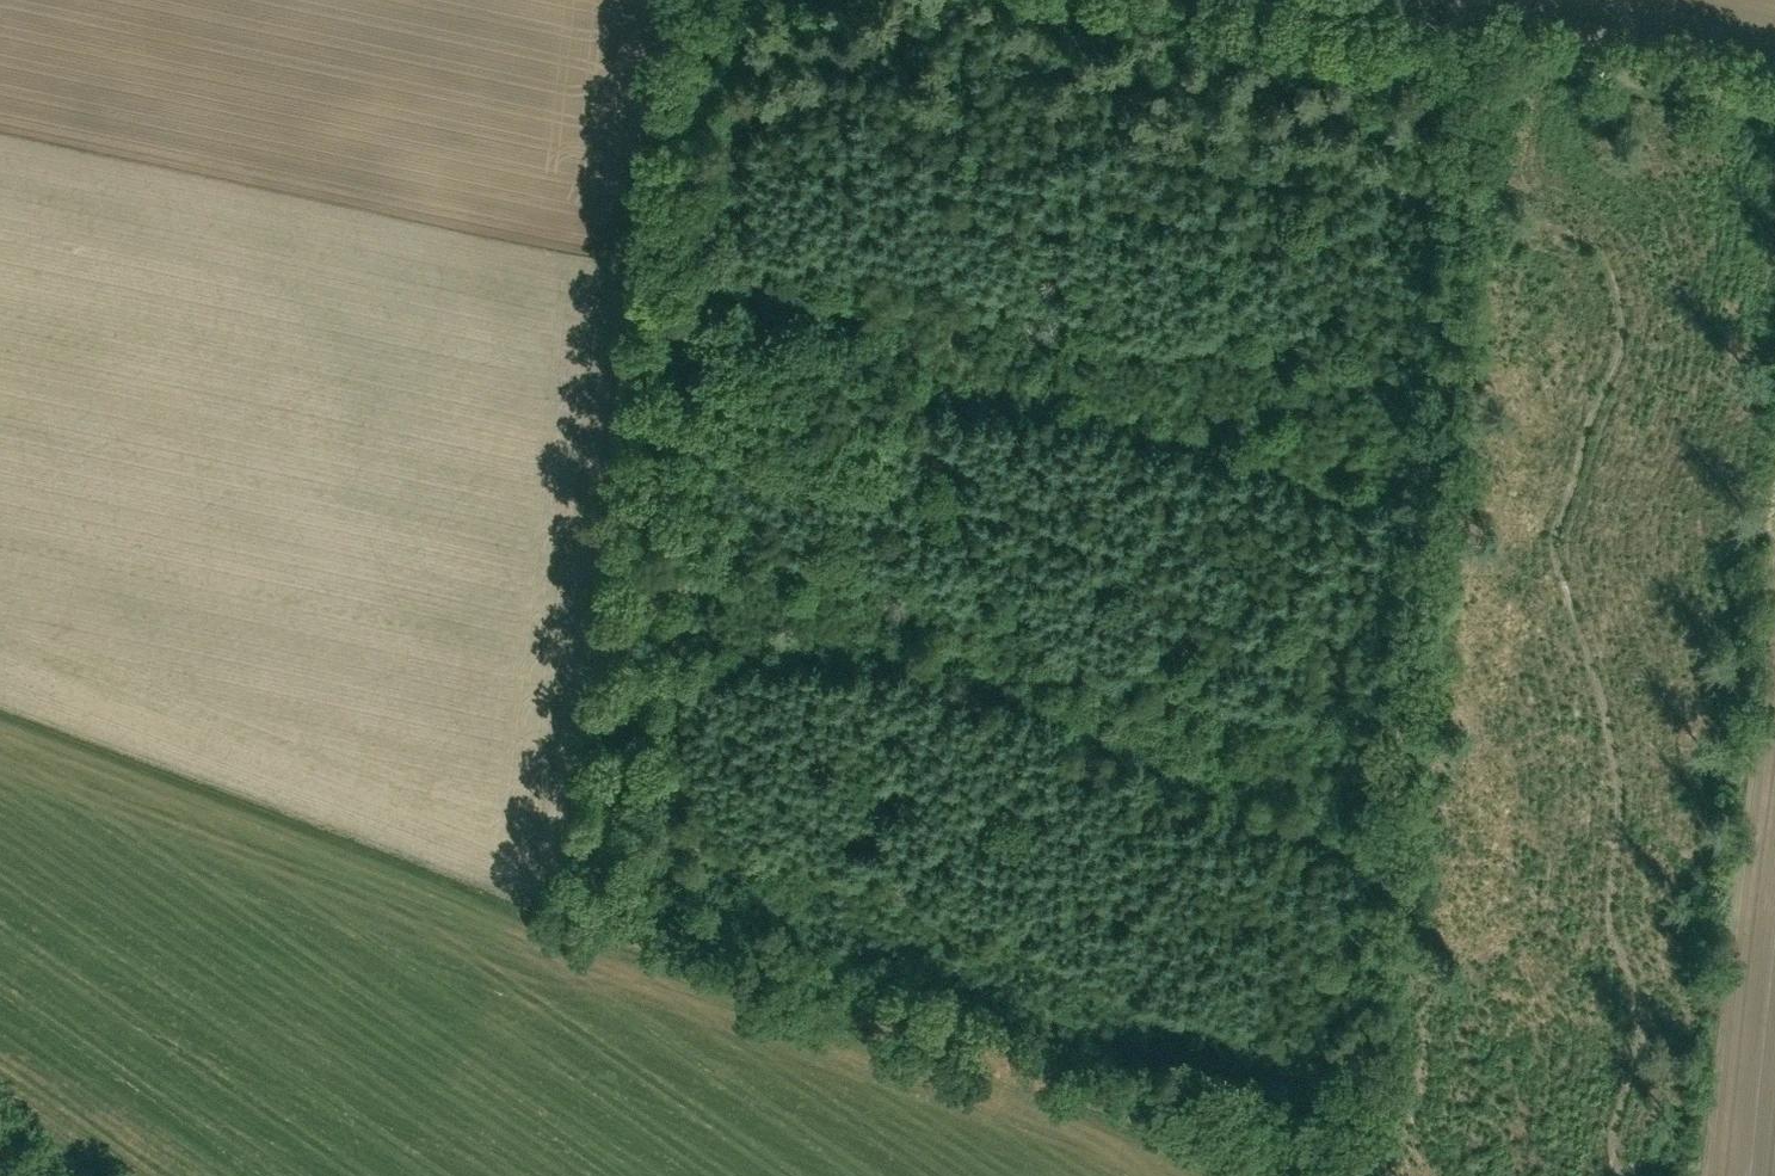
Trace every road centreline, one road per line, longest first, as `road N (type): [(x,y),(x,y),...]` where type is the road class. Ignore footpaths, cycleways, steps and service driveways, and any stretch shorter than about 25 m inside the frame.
road 1 (unclassified): [(1774,110),(1308,0)]

